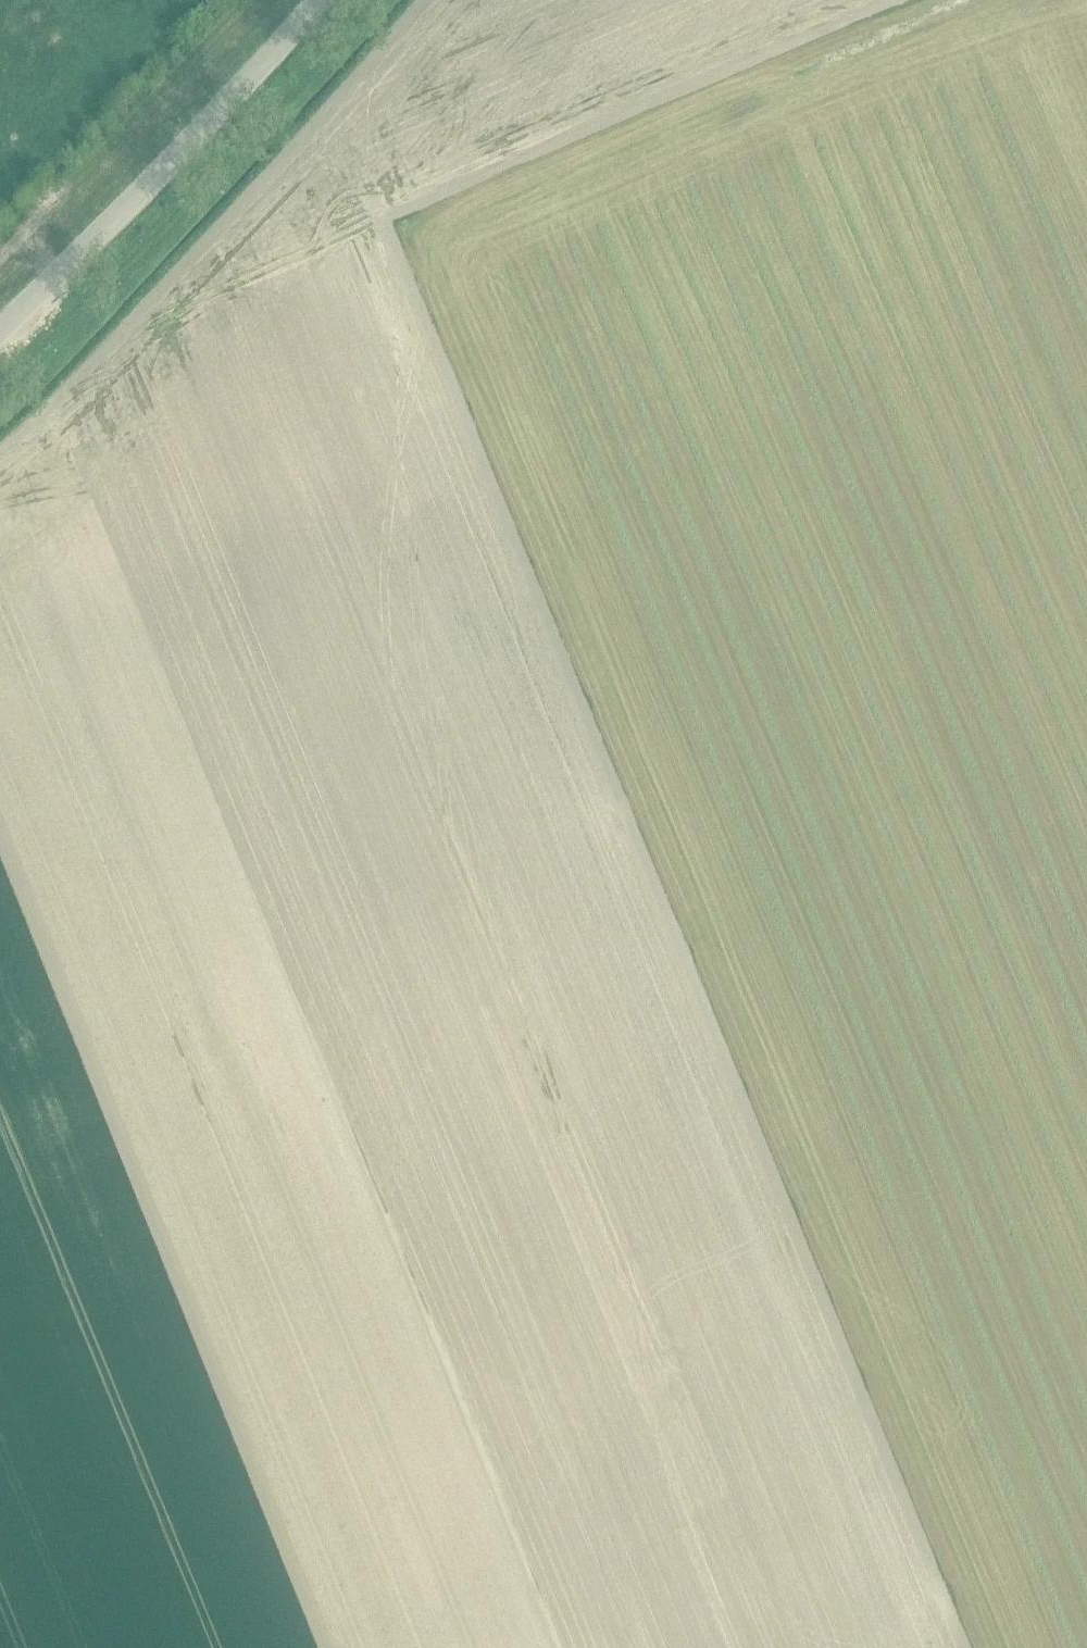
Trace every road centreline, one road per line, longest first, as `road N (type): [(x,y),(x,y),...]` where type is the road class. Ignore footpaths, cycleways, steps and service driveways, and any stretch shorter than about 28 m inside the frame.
road 1 (tertiary): [(0,332),(324,0)]

